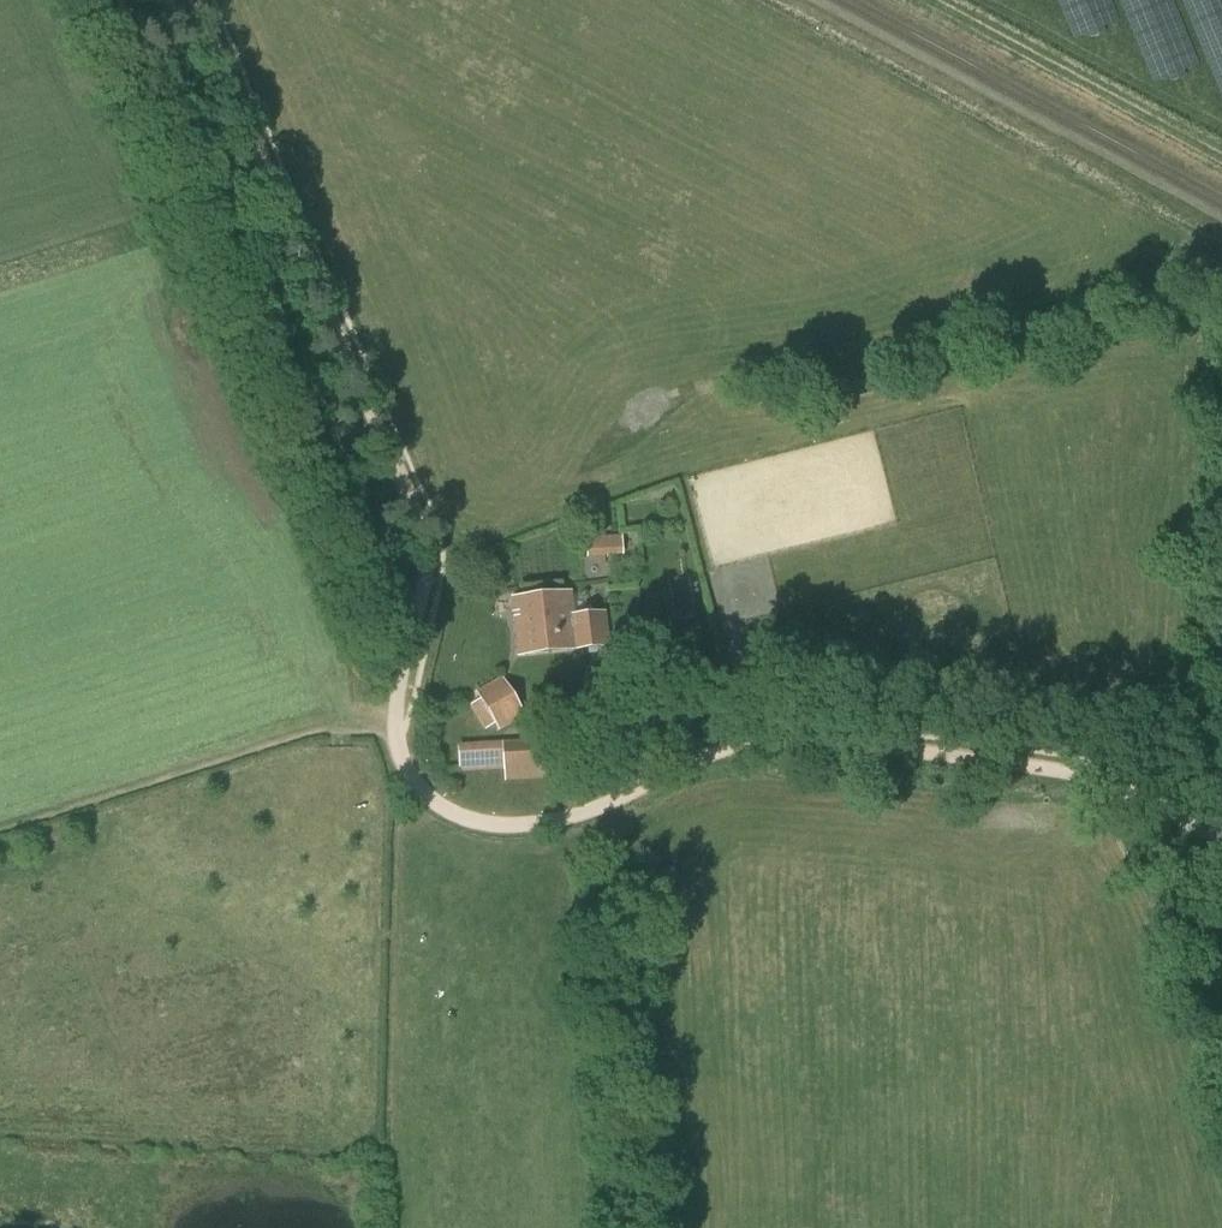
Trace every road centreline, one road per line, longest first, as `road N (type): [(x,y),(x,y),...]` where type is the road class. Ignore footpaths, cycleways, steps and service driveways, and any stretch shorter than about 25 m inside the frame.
road 1 (track): [(395,726),(425,578),(417,515),(195,0)]
road 2 (track): [(1141,791),(1026,763),(818,735),(745,738),(633,792)]
road 3 (track): [(633,792),(591,812),(482,825),(440,807),(413,783),(395,726)]
road 4 (track): [(745,738),(724,613)]

